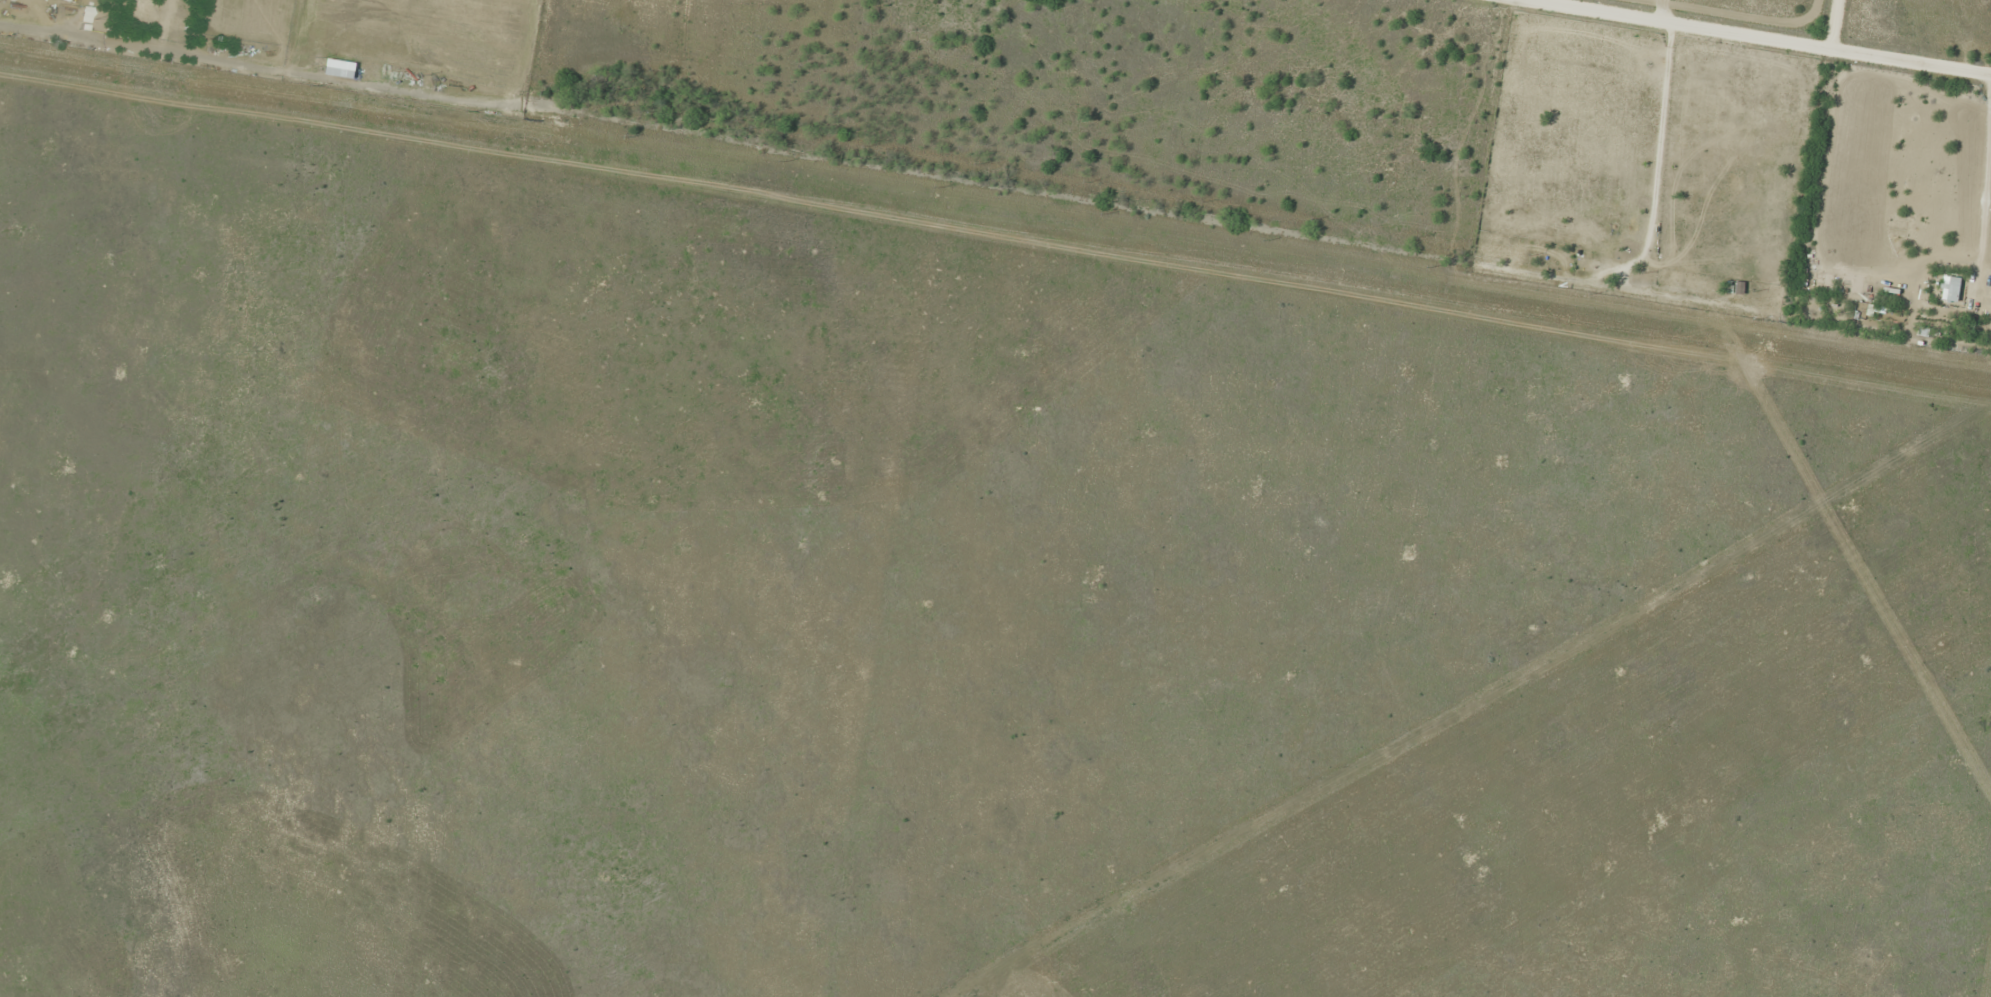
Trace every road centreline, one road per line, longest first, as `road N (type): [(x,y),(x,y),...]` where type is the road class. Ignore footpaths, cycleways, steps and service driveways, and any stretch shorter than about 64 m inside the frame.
road 1 (residential): [(1990,380),(0,66)]

